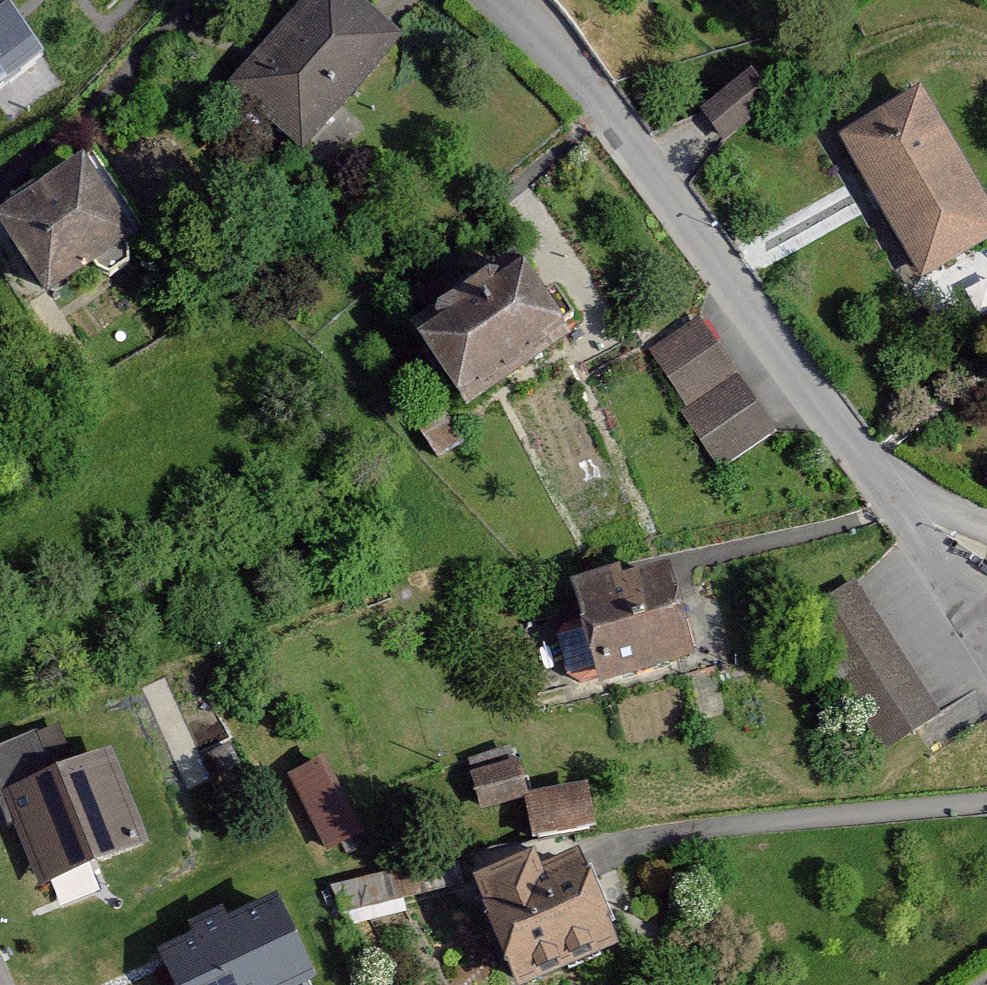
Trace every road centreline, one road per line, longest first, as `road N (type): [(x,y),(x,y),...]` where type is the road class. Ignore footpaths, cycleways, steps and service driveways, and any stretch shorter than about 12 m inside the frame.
road 1 (residential): [(492,0),(712,248),(986,644)]

